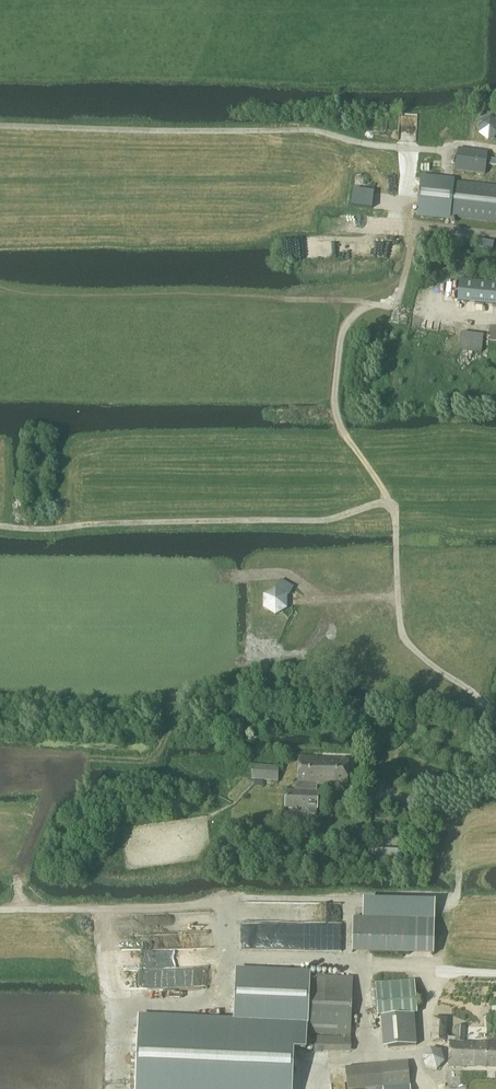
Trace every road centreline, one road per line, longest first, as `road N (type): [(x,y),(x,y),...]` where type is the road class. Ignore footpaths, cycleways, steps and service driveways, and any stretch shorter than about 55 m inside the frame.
road 1 (track): [(495,722),(405,640),(395,519),(385,506),(330,520),(0,527)]
road 2 (track): [(445,152),(308,131),(0,126)]
road 3 (track): [(459,873),(452,905),(227,904),(225,1003)]
road 4 (track): [(495,232),(416,224),(396,308),(289,300)]
road 5 (track): [(227,904),(0,908)]
road 6 (track): [(398,604),(382,598),(333,604),(304,649),(272,659)]

